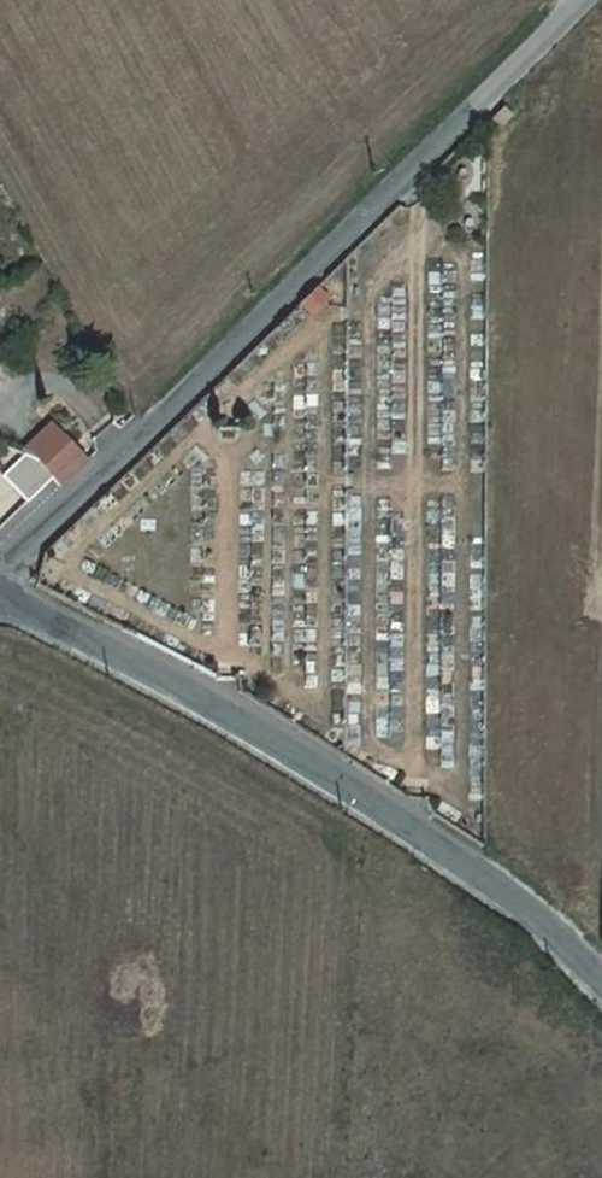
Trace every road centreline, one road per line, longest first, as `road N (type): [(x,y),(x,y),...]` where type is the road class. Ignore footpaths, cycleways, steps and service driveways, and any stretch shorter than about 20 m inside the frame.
road 1 (unclassified): [(0,573),(577,0)]
road 2 (unclassified): [(601,984),(552,929),(395,817),(0,590)]

